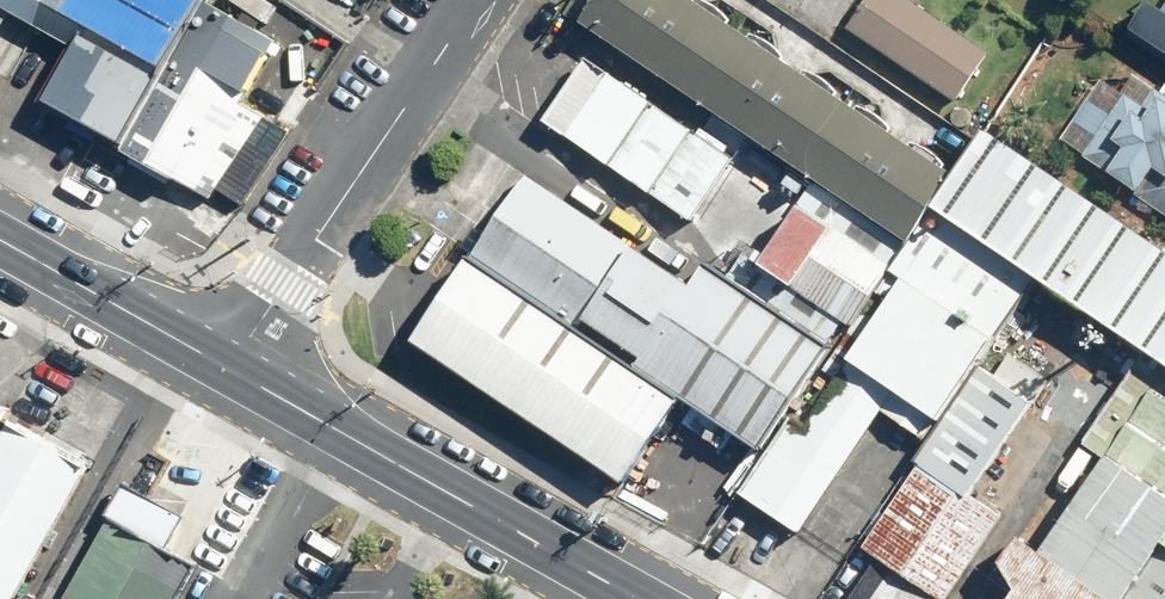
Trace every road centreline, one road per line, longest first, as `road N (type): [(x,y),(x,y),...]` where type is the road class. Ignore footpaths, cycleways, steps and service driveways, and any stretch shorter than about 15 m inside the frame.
road 1 (secondary): [(232,372),(631,598)]
road 2 (residential): [(478,0),(232,372)]
road 3 (secondary): [(0,241),(232,372)]

